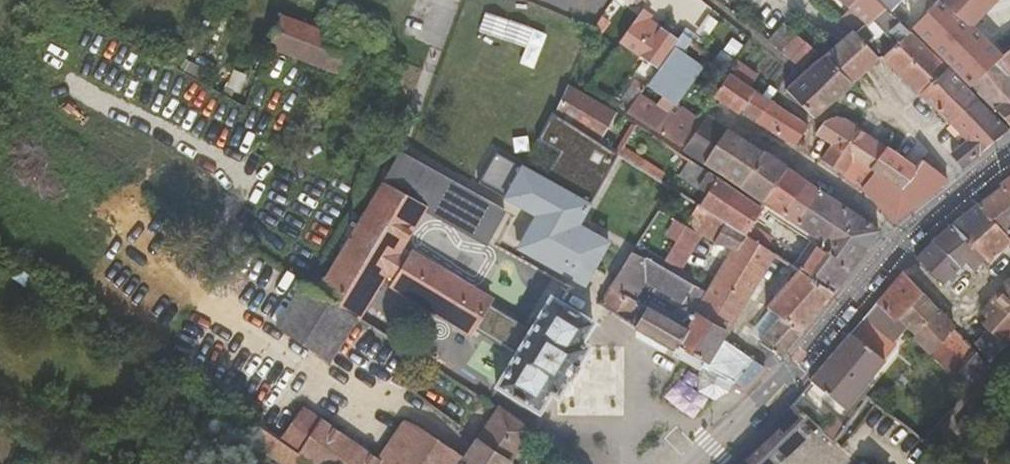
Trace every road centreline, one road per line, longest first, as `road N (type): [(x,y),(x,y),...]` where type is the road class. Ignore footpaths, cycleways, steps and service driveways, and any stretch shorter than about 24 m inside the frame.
road 1 (secondary): [(1009,147),(896,241),(691,463)]

